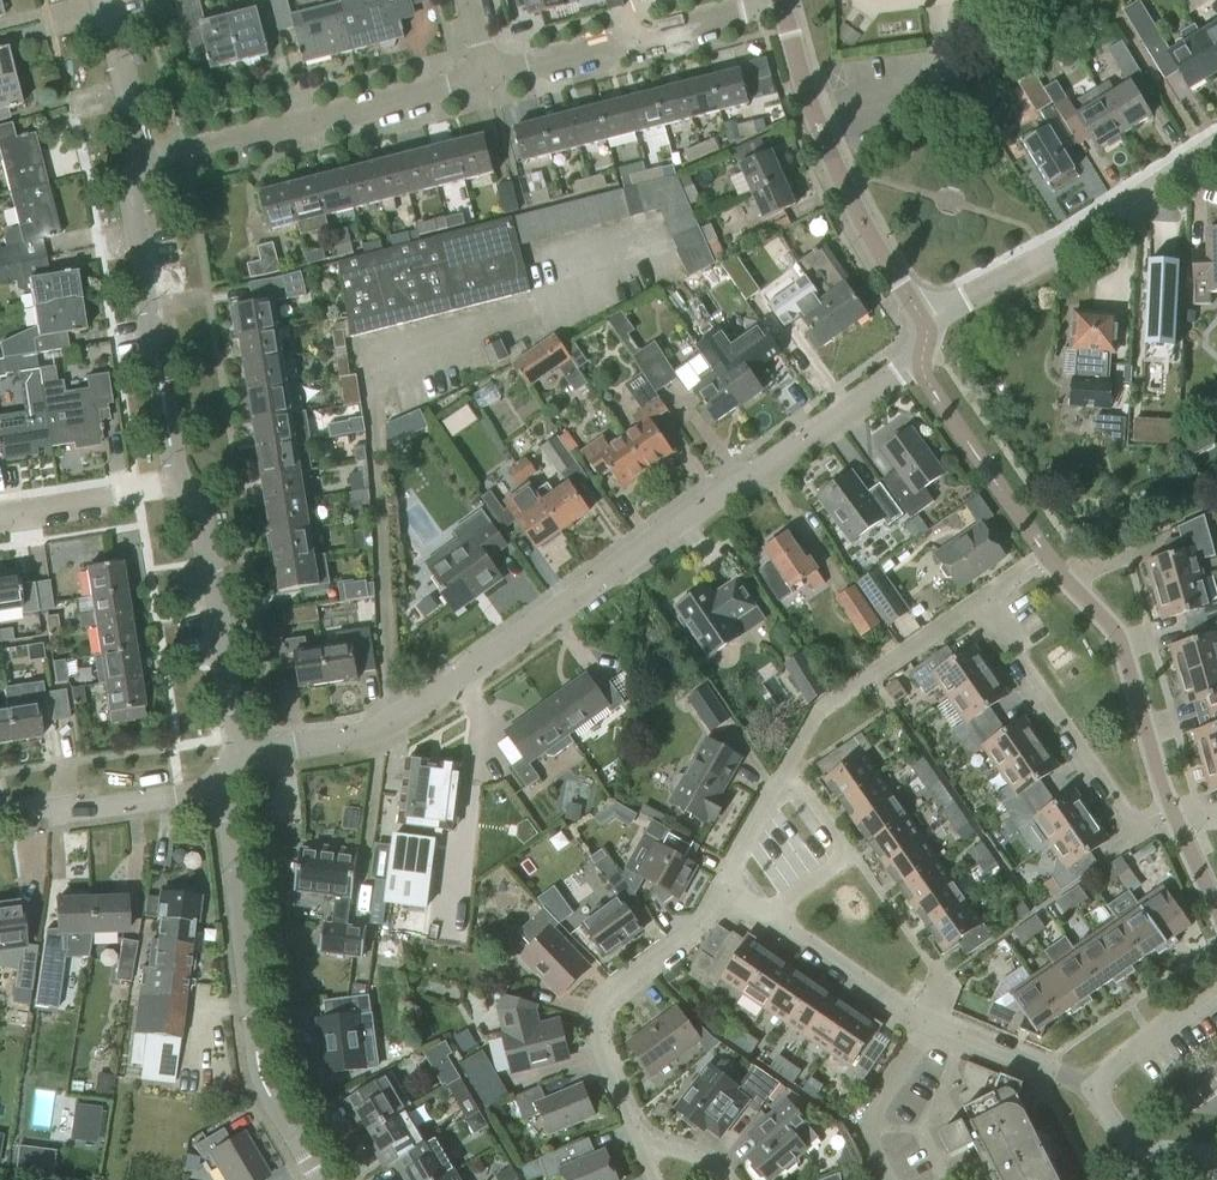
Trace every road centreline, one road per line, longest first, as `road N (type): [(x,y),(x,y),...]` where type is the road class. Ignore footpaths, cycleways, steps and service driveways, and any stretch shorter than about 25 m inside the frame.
road 1 (tertiary): [(242,757),(394,721),(916,364),(922,323)]
road 2 (tertiary): [(321,1179),(262,1078),(225,787)]
road 3 (residential): [(140,158),(488,75)]
road 4 (residential): [(922,323),(824,140),(779,0)]
road 5 (residential): [(922,323),(1057,253),(1216,156)]
road 6 (tertiary): [(178,485),(133,186),(140,158)]
road 7 (residential): [(1171,815),(1132,824),(977,604)]
road 8 (residential): [(721,893),(619,983),(600,1021),(607,1067),(639,1139)]
road 9 (residential): [(488,75),(776,0)]
road 10 (residential): [(1171,815),(1122,642),(1047,556)]
road 11 (tertiary): [(242,757),(231,726),(197,506),(178,485)]
road 12 (residential): [(790,770),(829,704),(977,604)]
road 13 (residential): [(0,816),(225,787)]
road 14 (residential): [(771,911),(850,849),(790,770)]
road 15 (residential): [(922,1018),(851,976),(771,911)]
road 16 (residential): [(1090,1087),(922,1018)]
road 17 (residential): [(178,485),(0,514)]
road 18 (residential): [(888,1179),(866,1138),(870,1112),(922,1018)]
road 19 (tertiary): [(140,158),(107,0)]
road 20 (residential): [(1090,1087),(1216,993)]
road 21 (residential): [(790,770),(721,893)]

